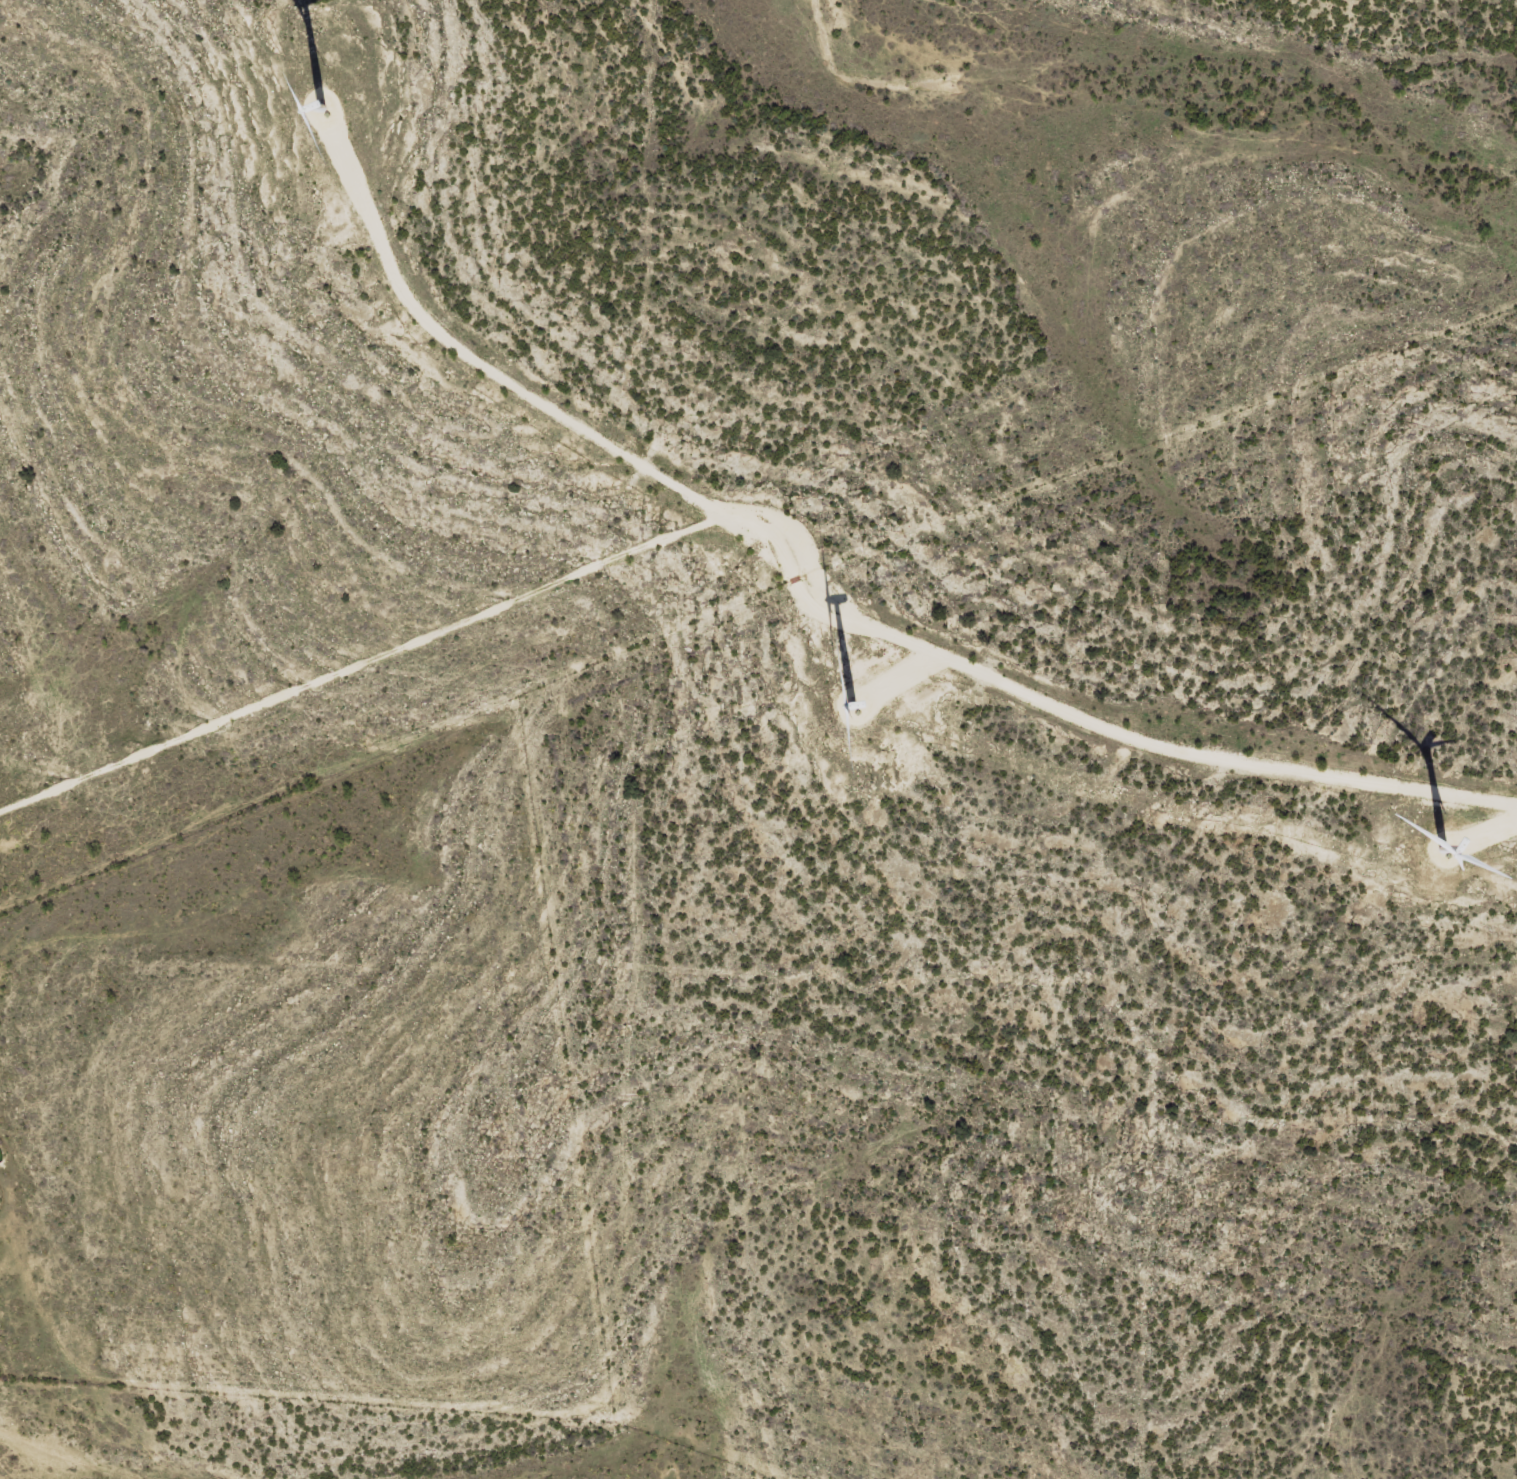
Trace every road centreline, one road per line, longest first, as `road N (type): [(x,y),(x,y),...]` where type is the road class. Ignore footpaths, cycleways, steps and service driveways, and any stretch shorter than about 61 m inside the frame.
road 1 (track): [(0,1413),(45,1443),(163,1478)]

